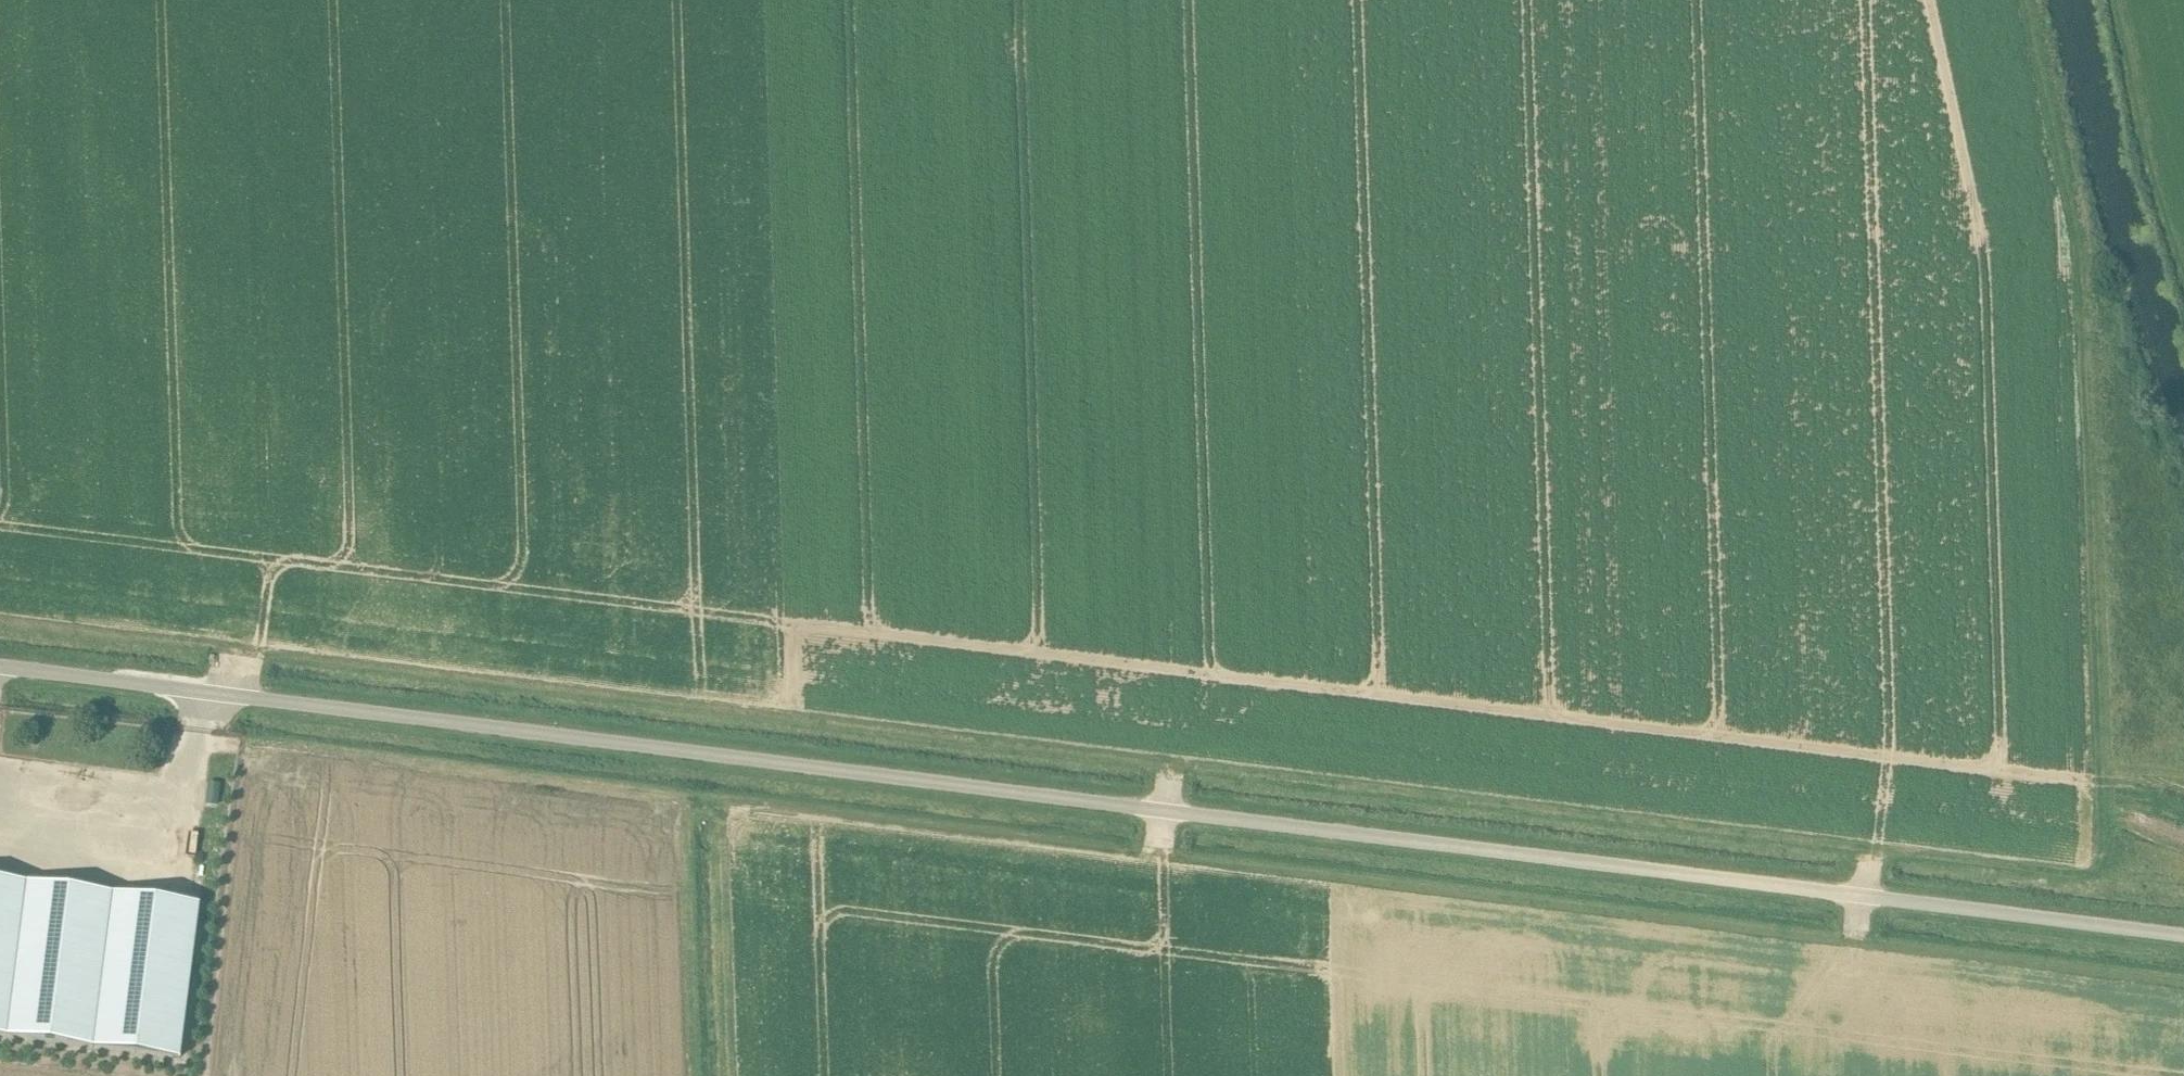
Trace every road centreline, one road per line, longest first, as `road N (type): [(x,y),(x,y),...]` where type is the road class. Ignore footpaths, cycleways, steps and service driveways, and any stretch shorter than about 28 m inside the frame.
road 1 (unclassified): [(2183,933),(0,667)]
road 2 (track): [(0,773),(167,795),(203,691)]

